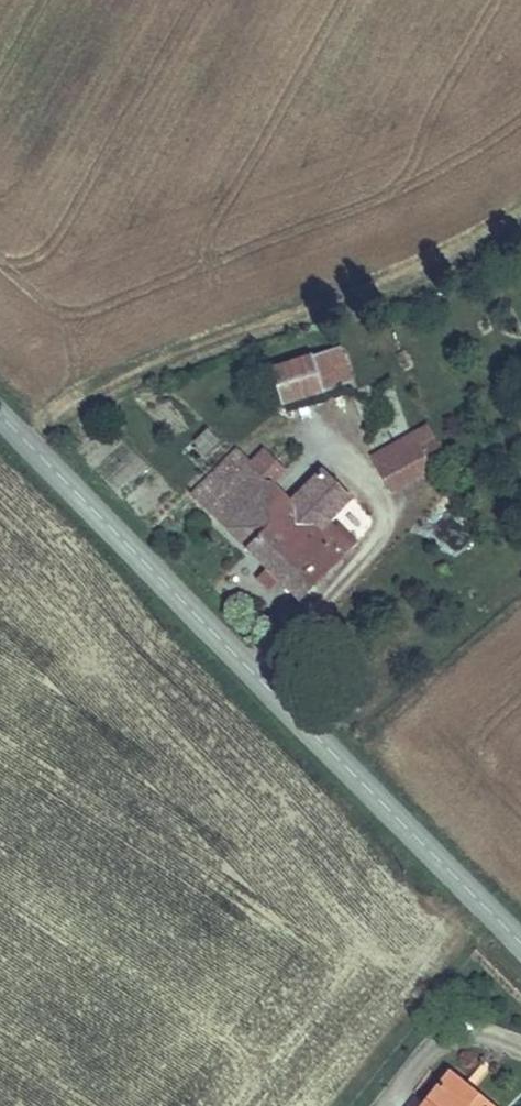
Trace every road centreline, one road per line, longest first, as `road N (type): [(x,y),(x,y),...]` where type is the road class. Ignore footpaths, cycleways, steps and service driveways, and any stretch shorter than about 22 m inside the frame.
road 1 (tertiary): [(520,943),(0,414)]
road 2 (track): [(25,438),(125,381),(442,266),(520,222)]

